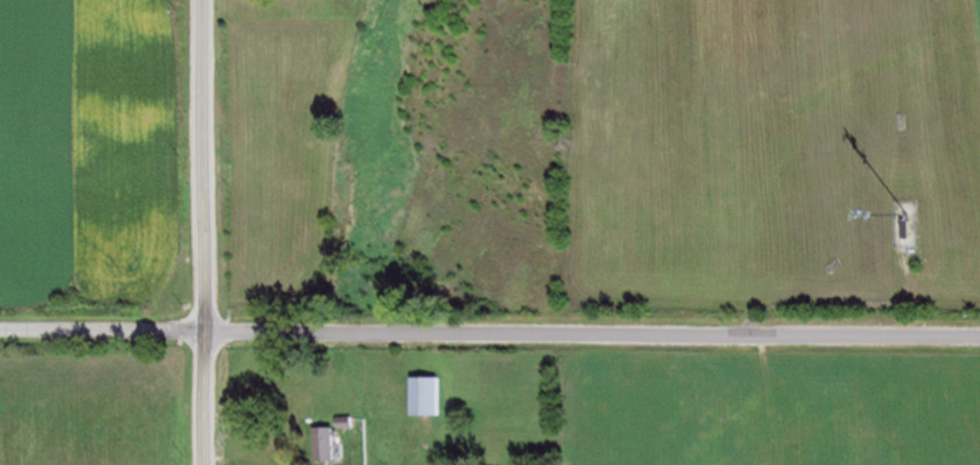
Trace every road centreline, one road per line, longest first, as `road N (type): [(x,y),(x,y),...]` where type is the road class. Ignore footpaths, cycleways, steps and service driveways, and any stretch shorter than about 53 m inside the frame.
road 1 (residential): [(979,335),(0,328)]
road 2 (secondary): [(207,329),(202,0)]
road 3 (track): [(753,333),(753,310),(768,301),(889,303),(903,296),(906,255)]
road 4 (secondary): [(207,464),(207,329)]

